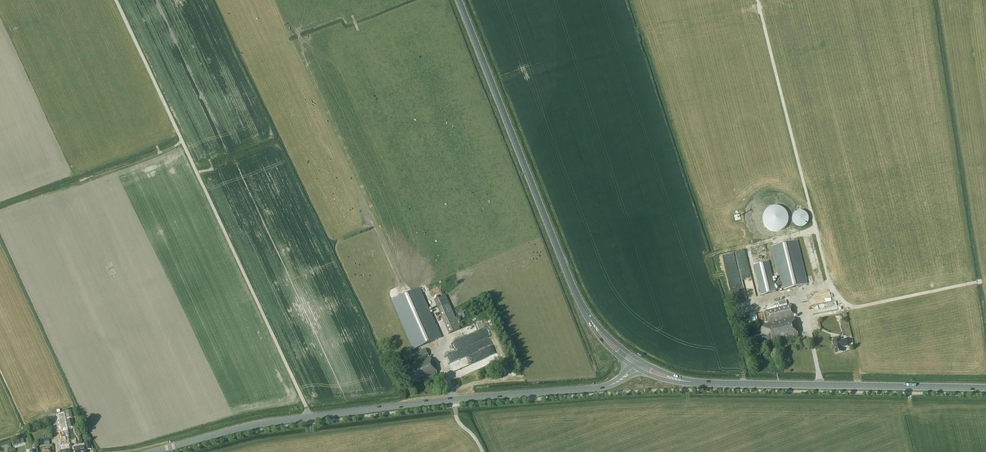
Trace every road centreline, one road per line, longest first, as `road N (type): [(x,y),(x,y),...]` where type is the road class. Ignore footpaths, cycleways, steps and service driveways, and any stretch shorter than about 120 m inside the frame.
road 1 (tertiary): [(638,365),(602,389),(258,424),(173,447)]
road 2 (secondary): [(638,365),(597,332),(573,290),(459,0)]
road 3 (secondary): [(985,388),(686,384),(638,365)]

